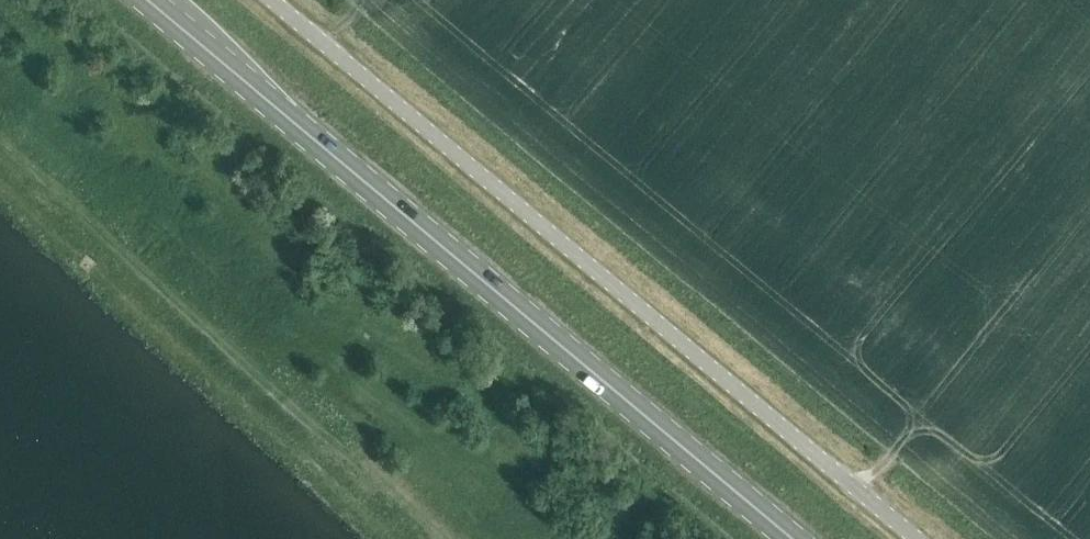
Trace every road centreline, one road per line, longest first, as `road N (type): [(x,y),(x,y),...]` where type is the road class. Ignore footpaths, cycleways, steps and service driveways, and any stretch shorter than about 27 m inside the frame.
road 1 (primary): [(792,538),(146,0)]
road 2 (unclassified): [(918,538),(273,0)]

